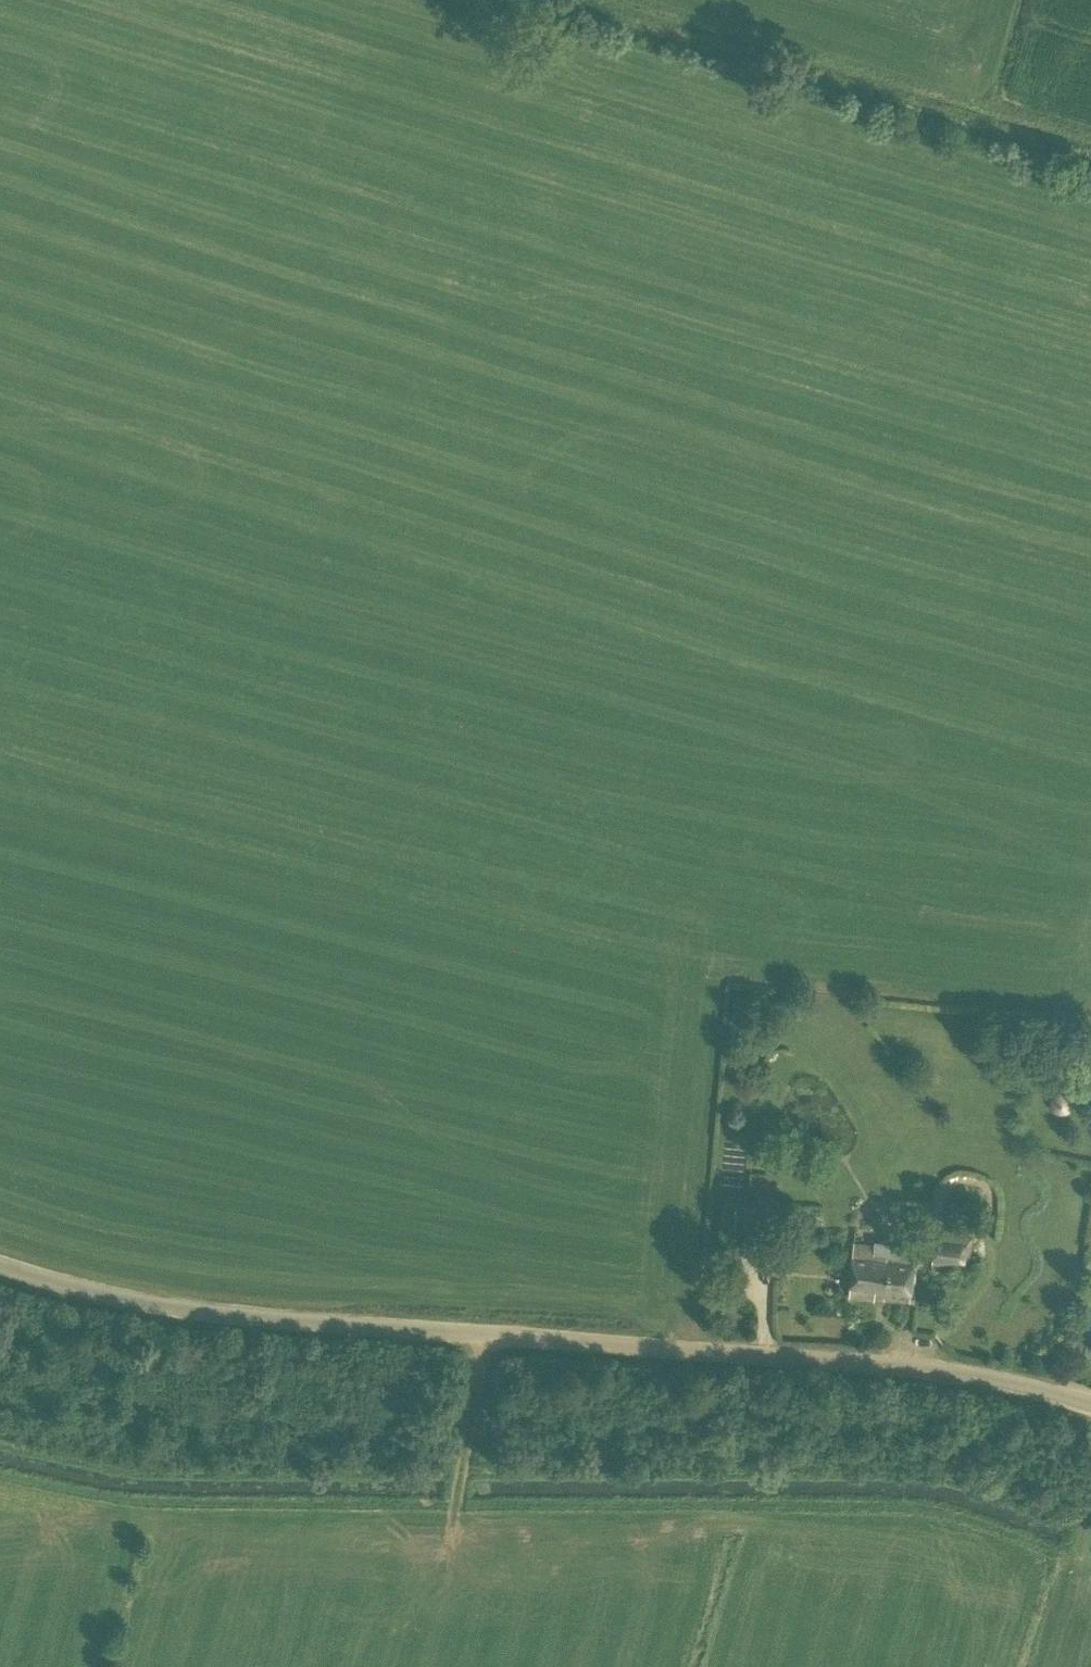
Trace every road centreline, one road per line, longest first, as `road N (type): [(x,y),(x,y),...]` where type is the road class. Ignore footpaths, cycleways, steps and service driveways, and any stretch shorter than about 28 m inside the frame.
road 1 (unclassified): [(1090,1403),(933,1369),(218,1313),(124,1299),(0,1263)]

